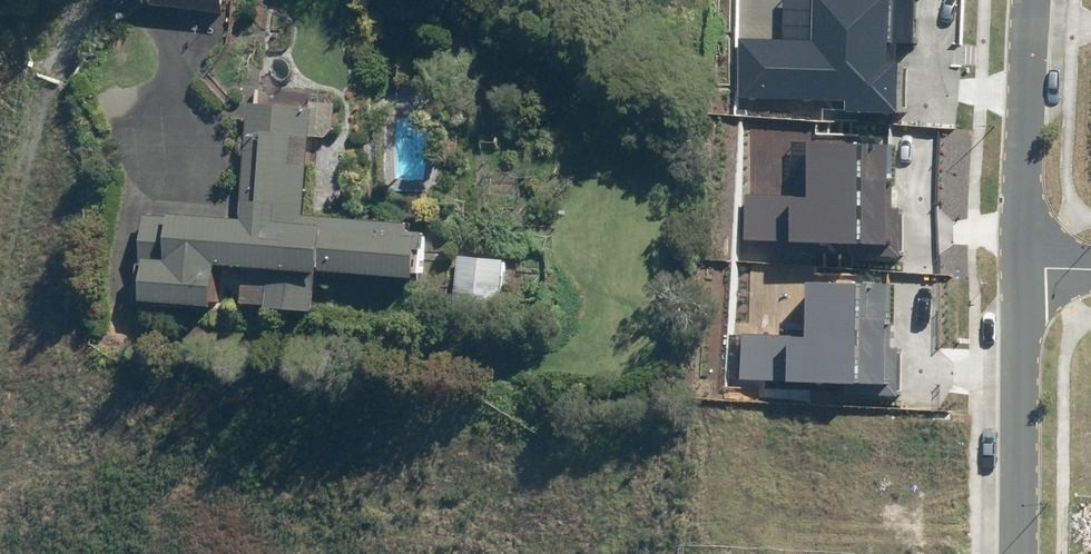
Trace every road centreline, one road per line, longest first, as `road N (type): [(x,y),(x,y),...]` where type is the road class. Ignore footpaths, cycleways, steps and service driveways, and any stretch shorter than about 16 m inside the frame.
road 1 (residential): [(1023,266),(1013,553)]
road 2 (residential): [(1030,0),(1023,266)]

